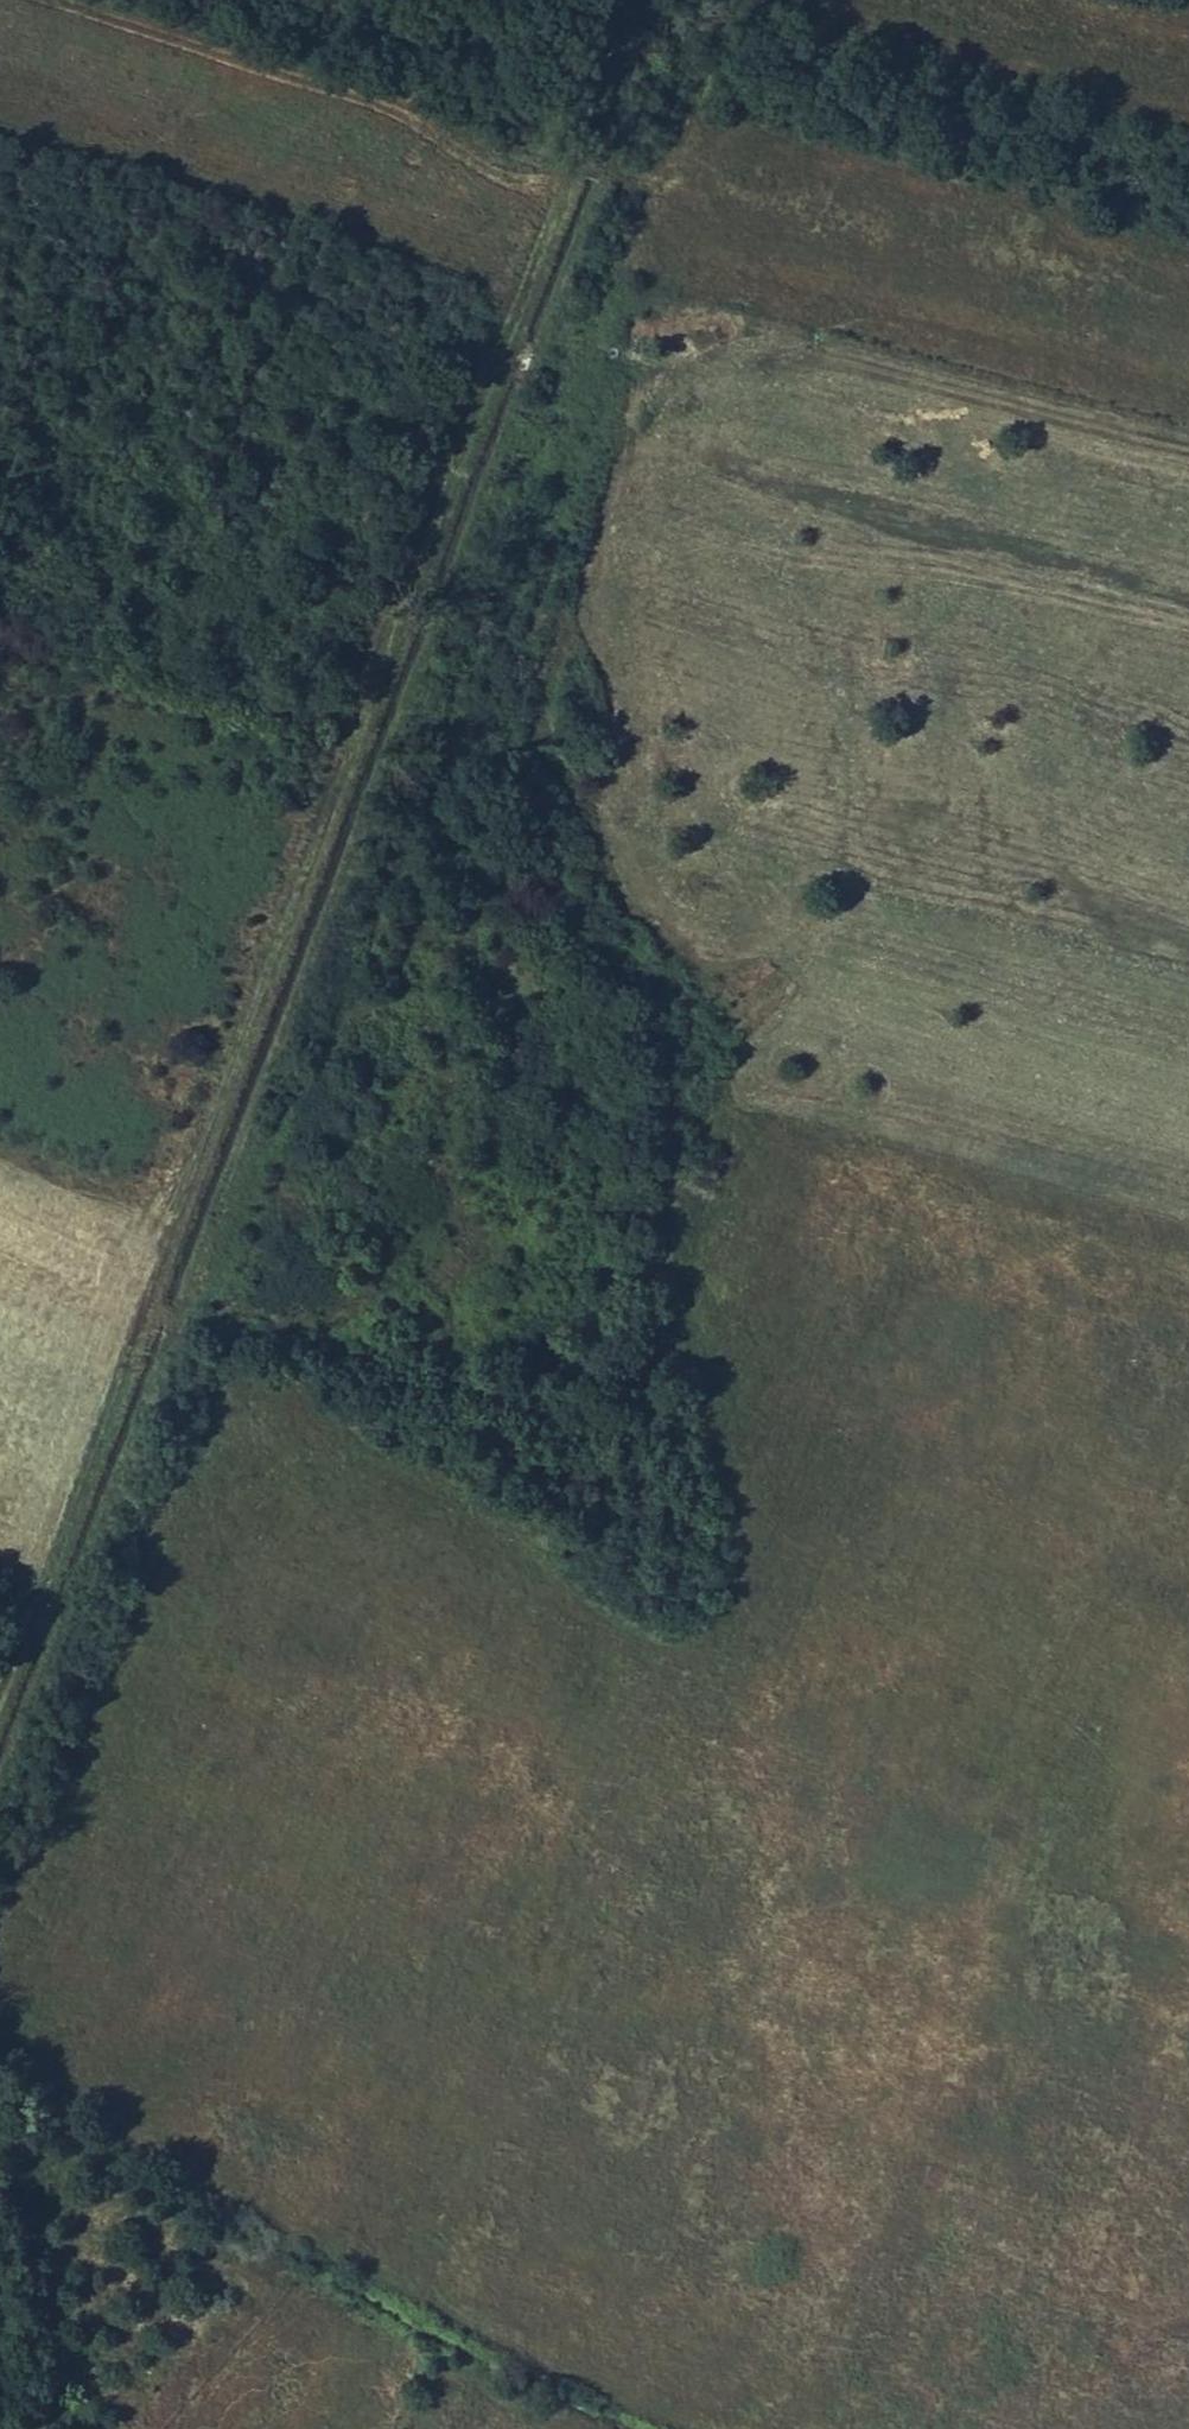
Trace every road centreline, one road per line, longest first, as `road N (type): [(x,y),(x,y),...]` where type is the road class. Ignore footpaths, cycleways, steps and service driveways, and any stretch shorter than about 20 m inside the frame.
road 1 (track): [(0,1698),(409,570),(588,136),(633,0)]
road 2 (track): [(496,350),(564,367),(589,349),(697,95),(722,0)]

